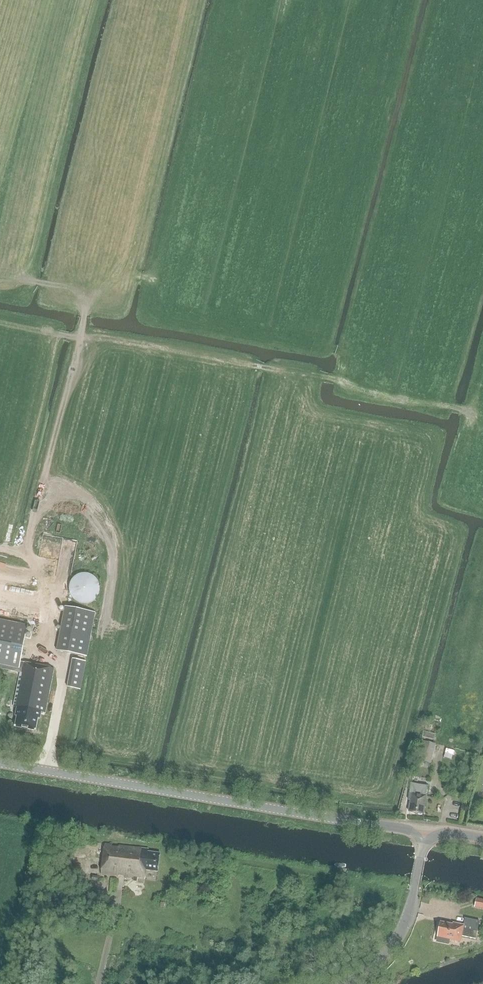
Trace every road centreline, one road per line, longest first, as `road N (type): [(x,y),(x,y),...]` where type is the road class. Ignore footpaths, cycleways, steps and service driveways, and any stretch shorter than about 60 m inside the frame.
road 1 (tertiary): [(425,835),(0,761)]
road 2 (tertiary): [(347,983),(402,930),(425,835)]

